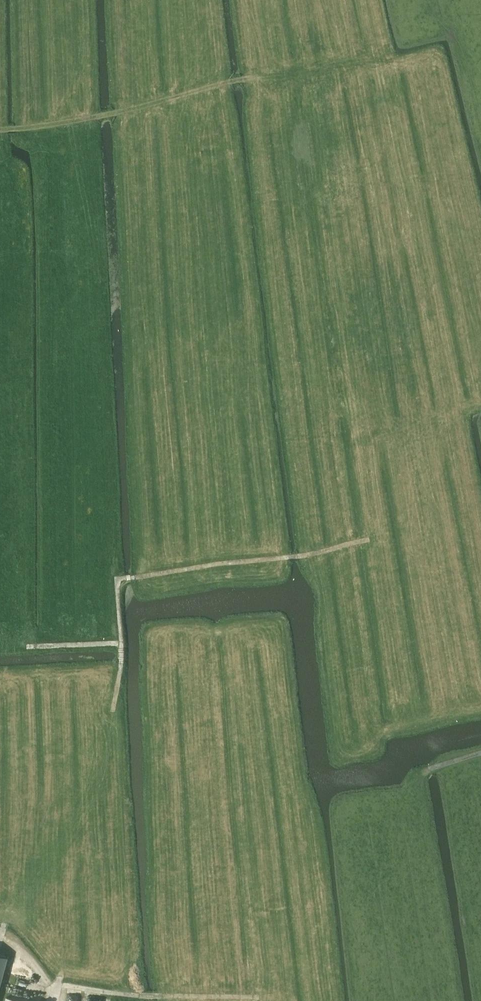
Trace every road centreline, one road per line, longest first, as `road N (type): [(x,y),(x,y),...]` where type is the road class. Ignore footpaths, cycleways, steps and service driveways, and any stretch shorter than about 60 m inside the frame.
road 1 (track): [(14,926),(53,974),(107,986),(126,979),(117,580),(366,539)]
road 2 (track): [(0,131),(226,83)]

